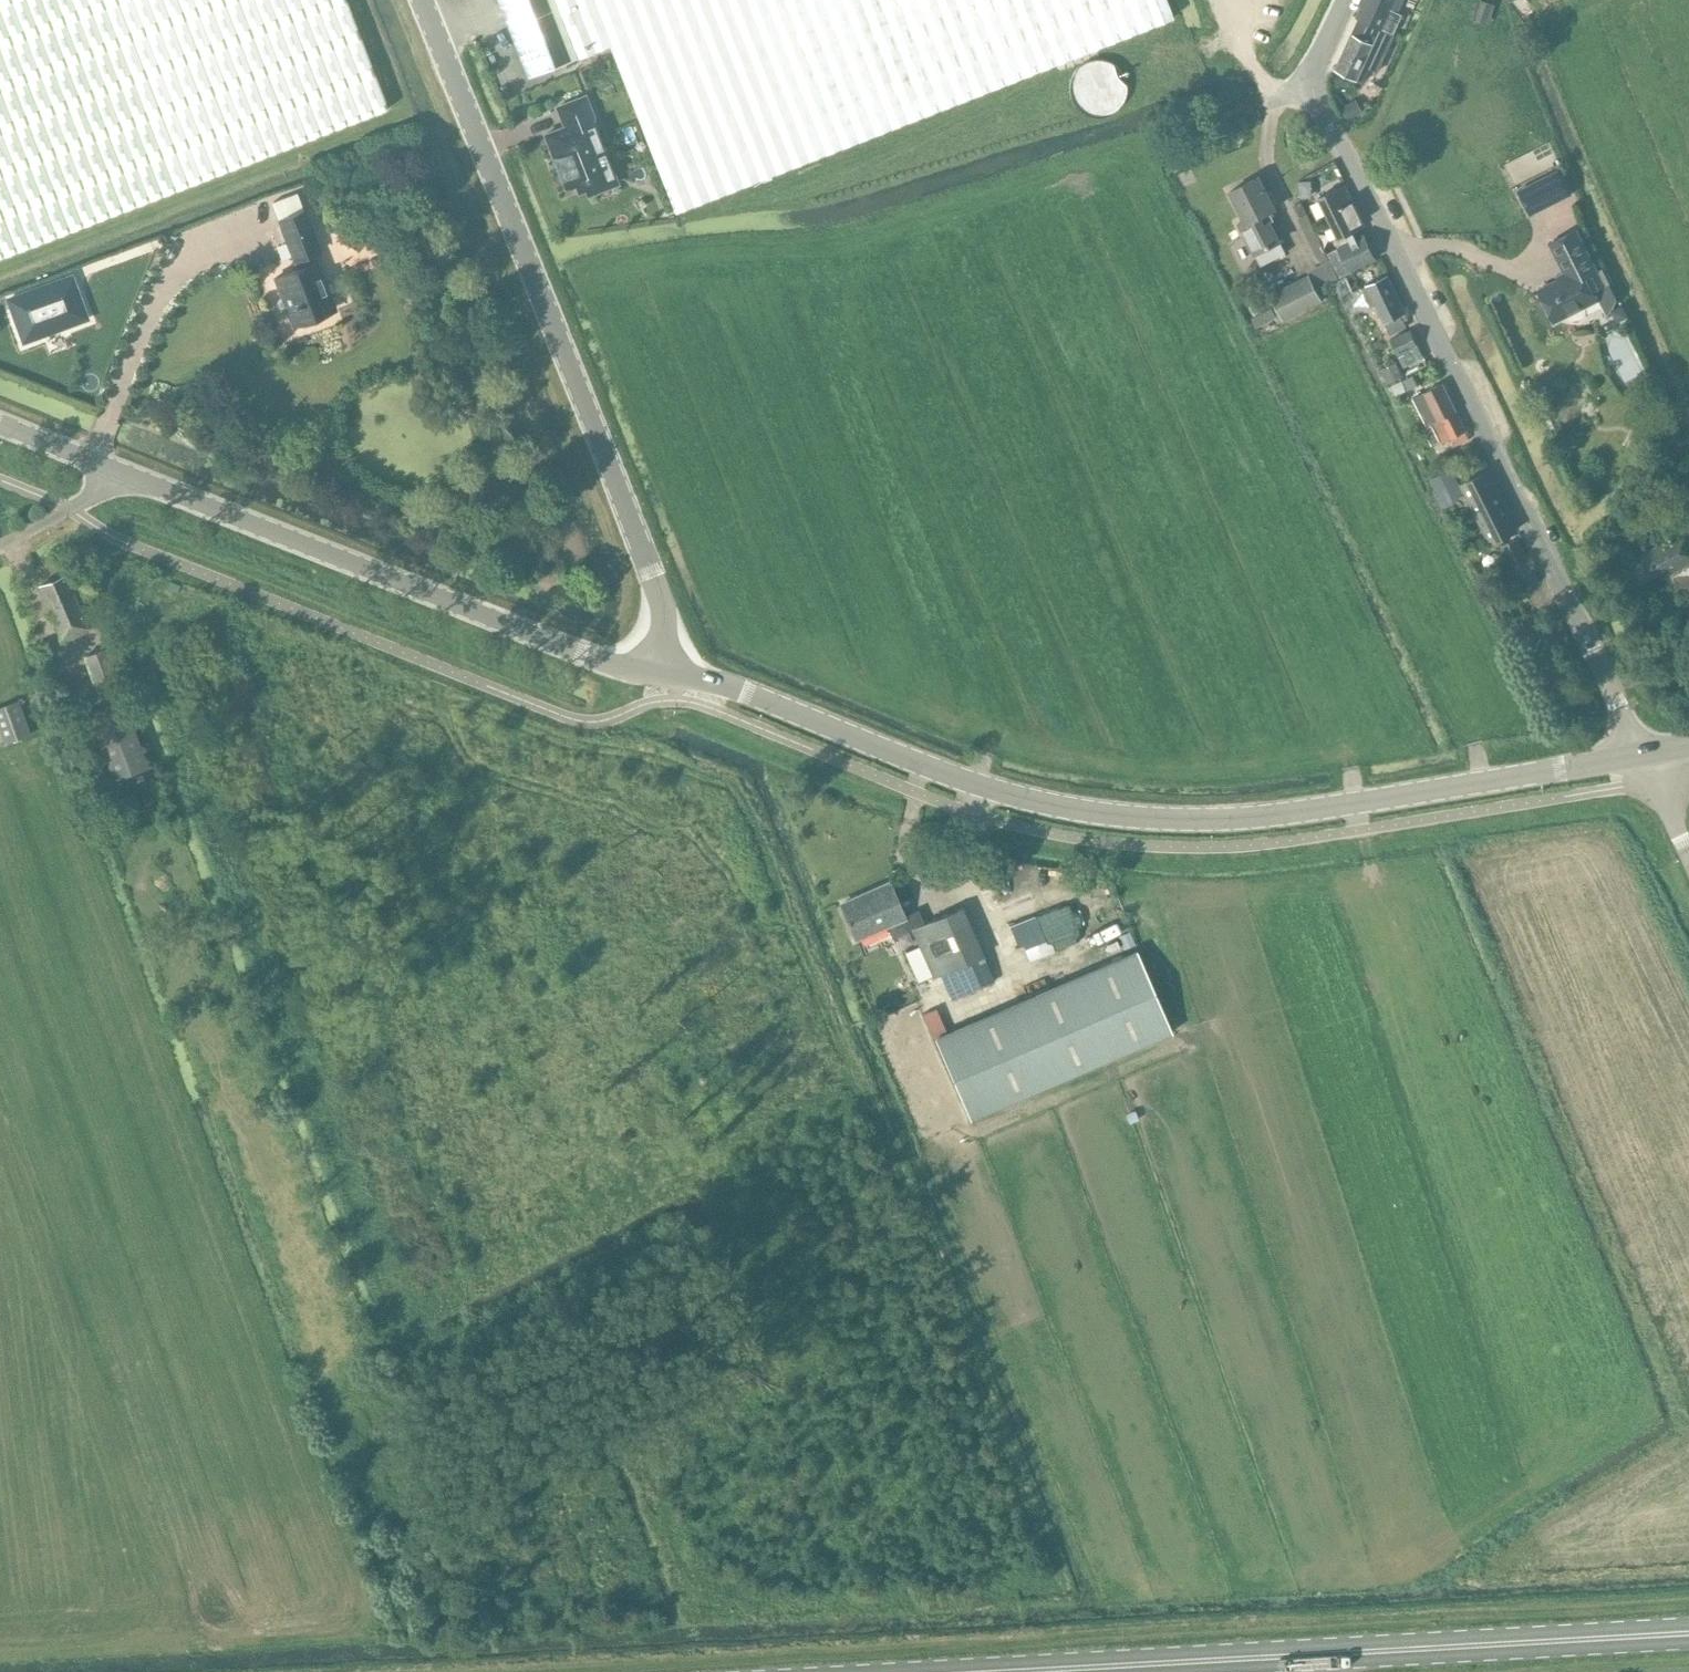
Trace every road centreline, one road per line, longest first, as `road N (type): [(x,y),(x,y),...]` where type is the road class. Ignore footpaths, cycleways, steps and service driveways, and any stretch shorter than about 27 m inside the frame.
road 1 (tertiary): [(665,668),(985,788),(1128,816),(1278,814),(1646,754)]
road 2 (tertiary): [(1646,754),(1312,84),(1350,0)]
road 3 (tertiary): [(665,668),(661,607),(420,0)]
road 4 (primary): [(1015,1671),(1688,1634)]
road 5 (tertiary): [(665,668),(575,651),(127,473)]
road 6 (unclassified): [(0,546),(127,473)]
road 7 (tertiary): [(127,473),(0,424)]

